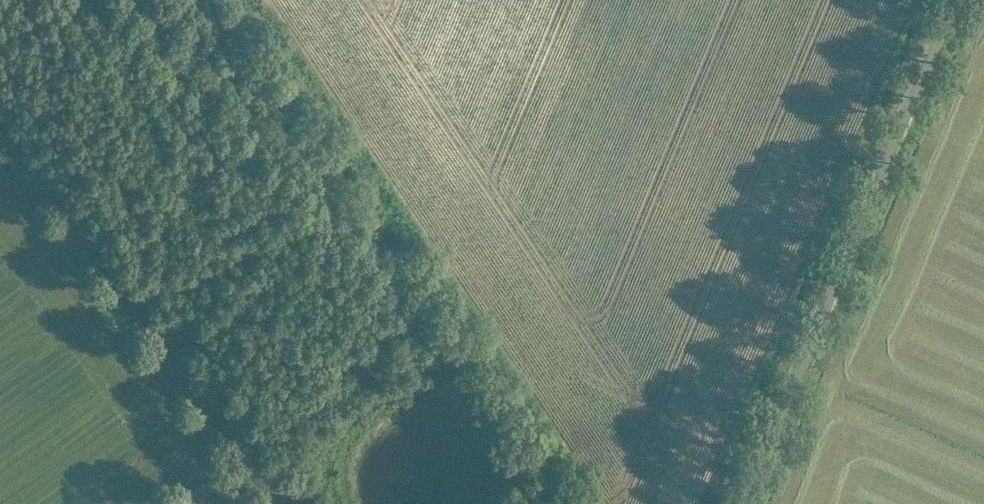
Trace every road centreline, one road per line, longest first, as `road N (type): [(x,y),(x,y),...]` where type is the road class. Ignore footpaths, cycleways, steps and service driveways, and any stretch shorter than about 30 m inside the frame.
road 1 (unclassified): [(741,503),(955,0)]

